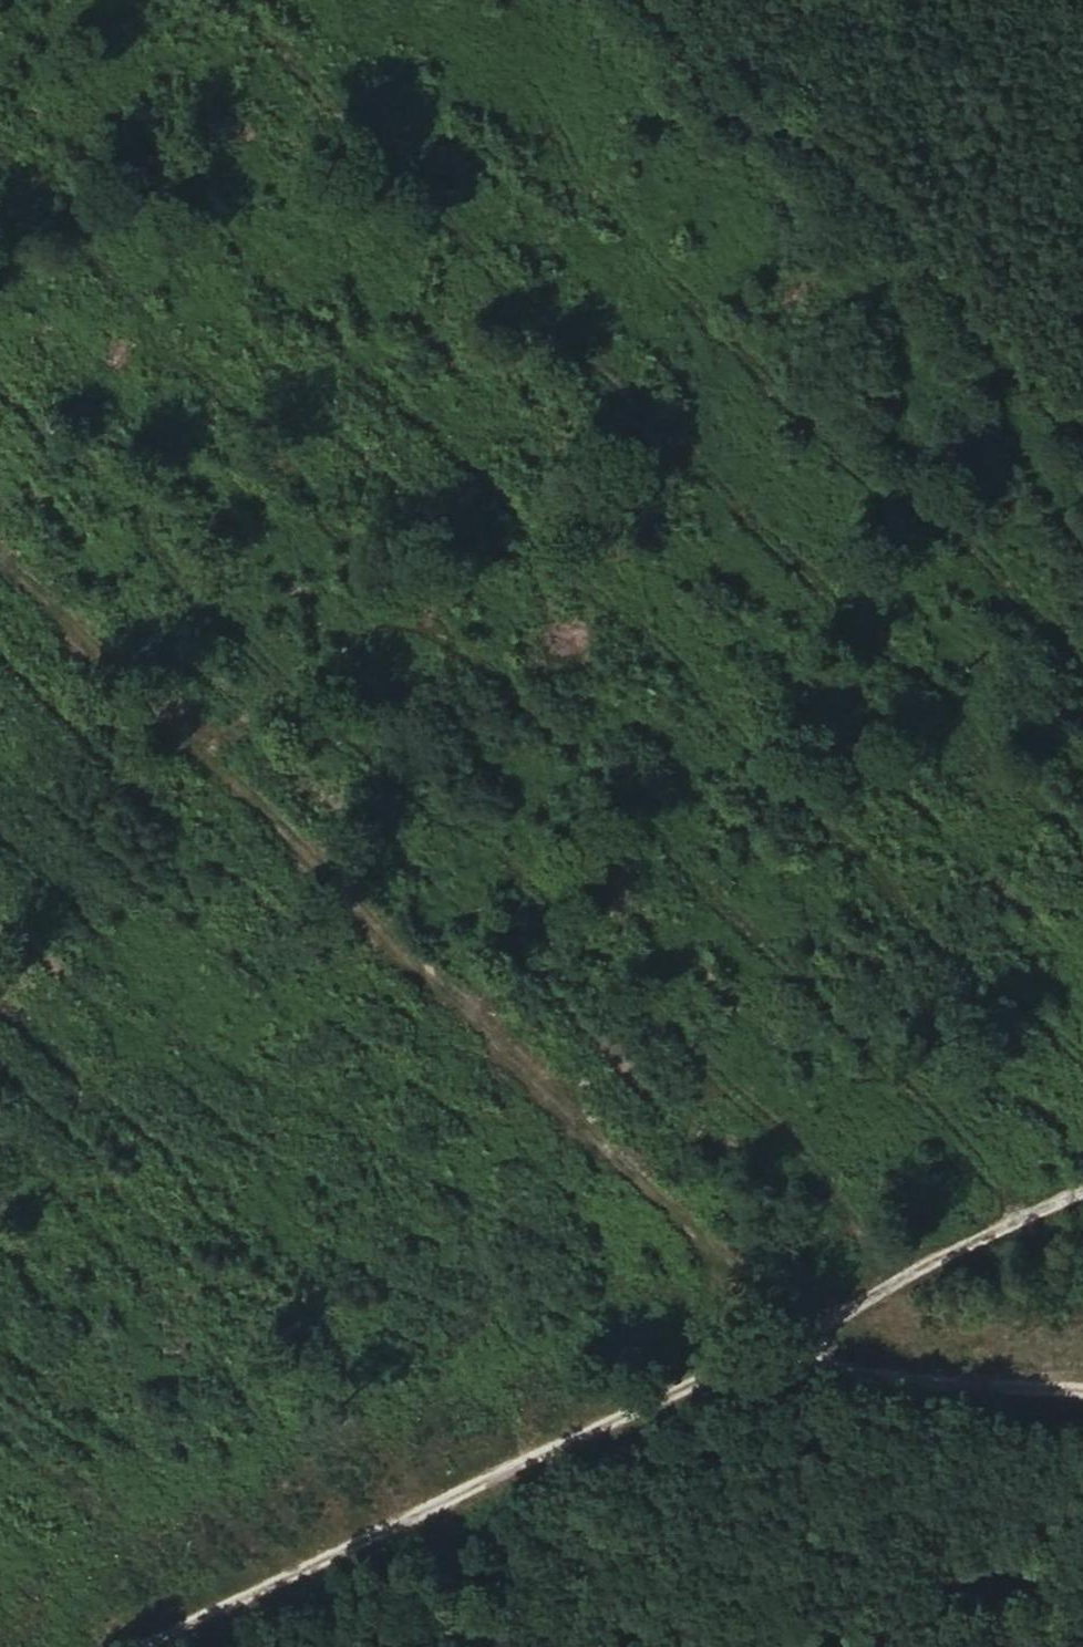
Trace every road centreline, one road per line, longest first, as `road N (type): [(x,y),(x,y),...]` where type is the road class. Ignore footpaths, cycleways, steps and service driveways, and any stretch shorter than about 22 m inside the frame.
road 1 (track): [(127,1646),(1082,1185)]
road 2 (track): [(745,1346),(979,1395),(1082,1407)]

